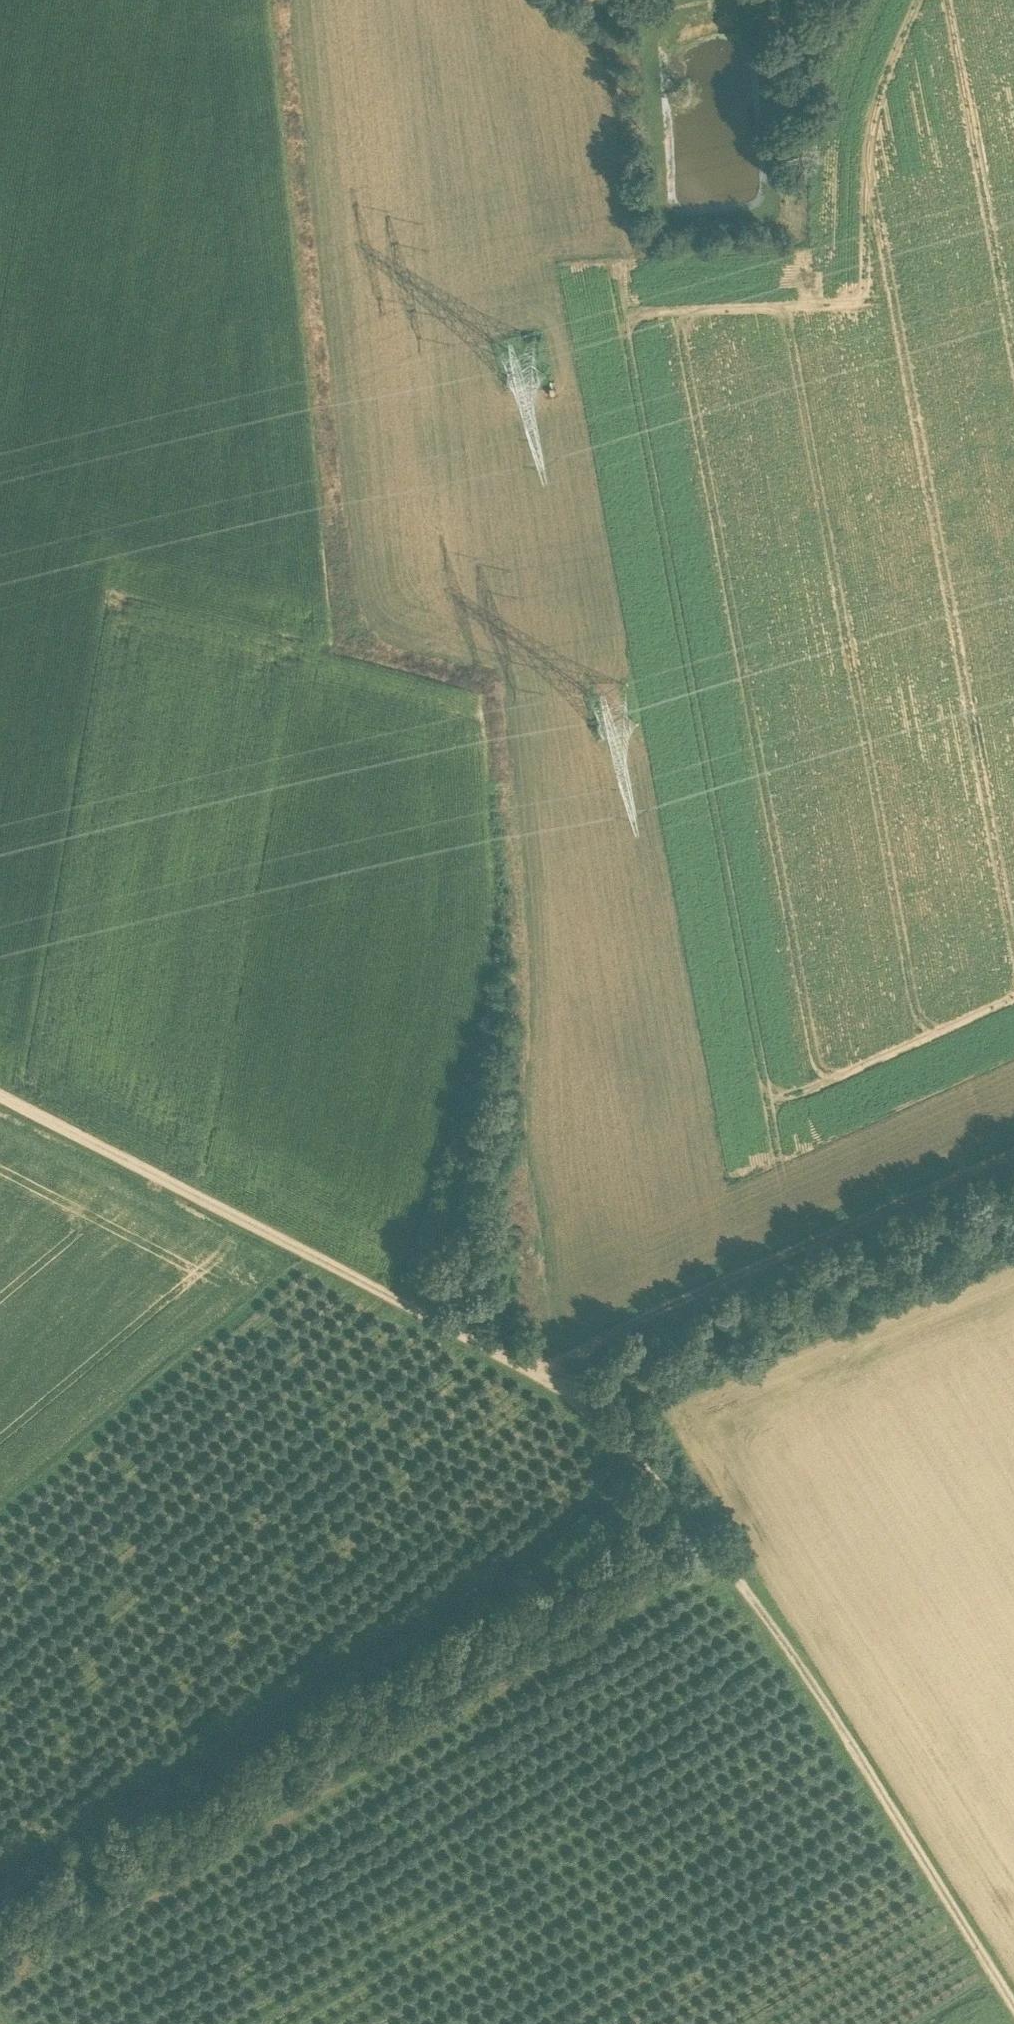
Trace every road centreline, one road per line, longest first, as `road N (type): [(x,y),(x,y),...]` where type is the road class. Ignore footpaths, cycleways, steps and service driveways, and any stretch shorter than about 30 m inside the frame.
road 1 (track): [(1013,2005),(857,1746),(733,1574),(614,1422),(558,1375)]
road 2 (track): [(558,1375),(0,1093)]
road 3 (track): [(558,1375),(600,1337),(1013,1156)]

